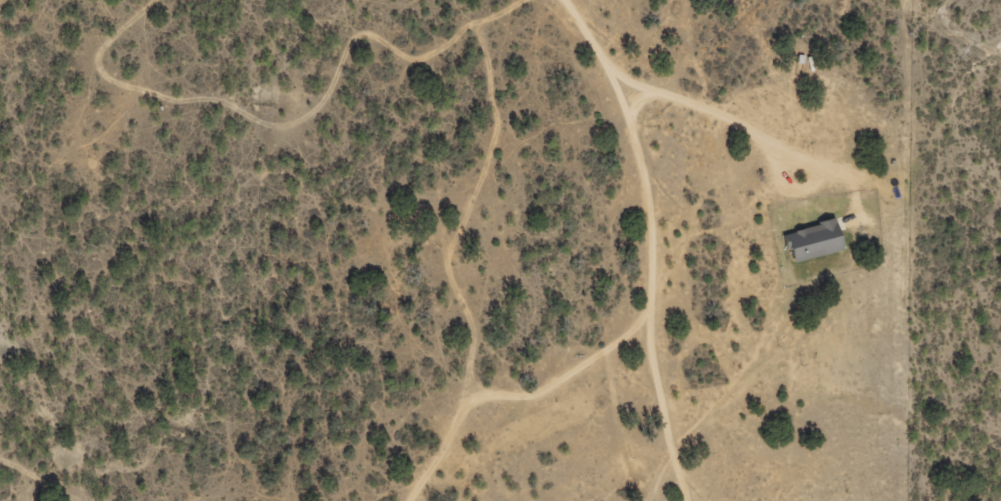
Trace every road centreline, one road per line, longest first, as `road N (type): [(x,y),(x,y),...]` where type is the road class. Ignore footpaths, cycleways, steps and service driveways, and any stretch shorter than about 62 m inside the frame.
road 1 (residential): [(623,500),(630,200),(585,76),(519,0)]

